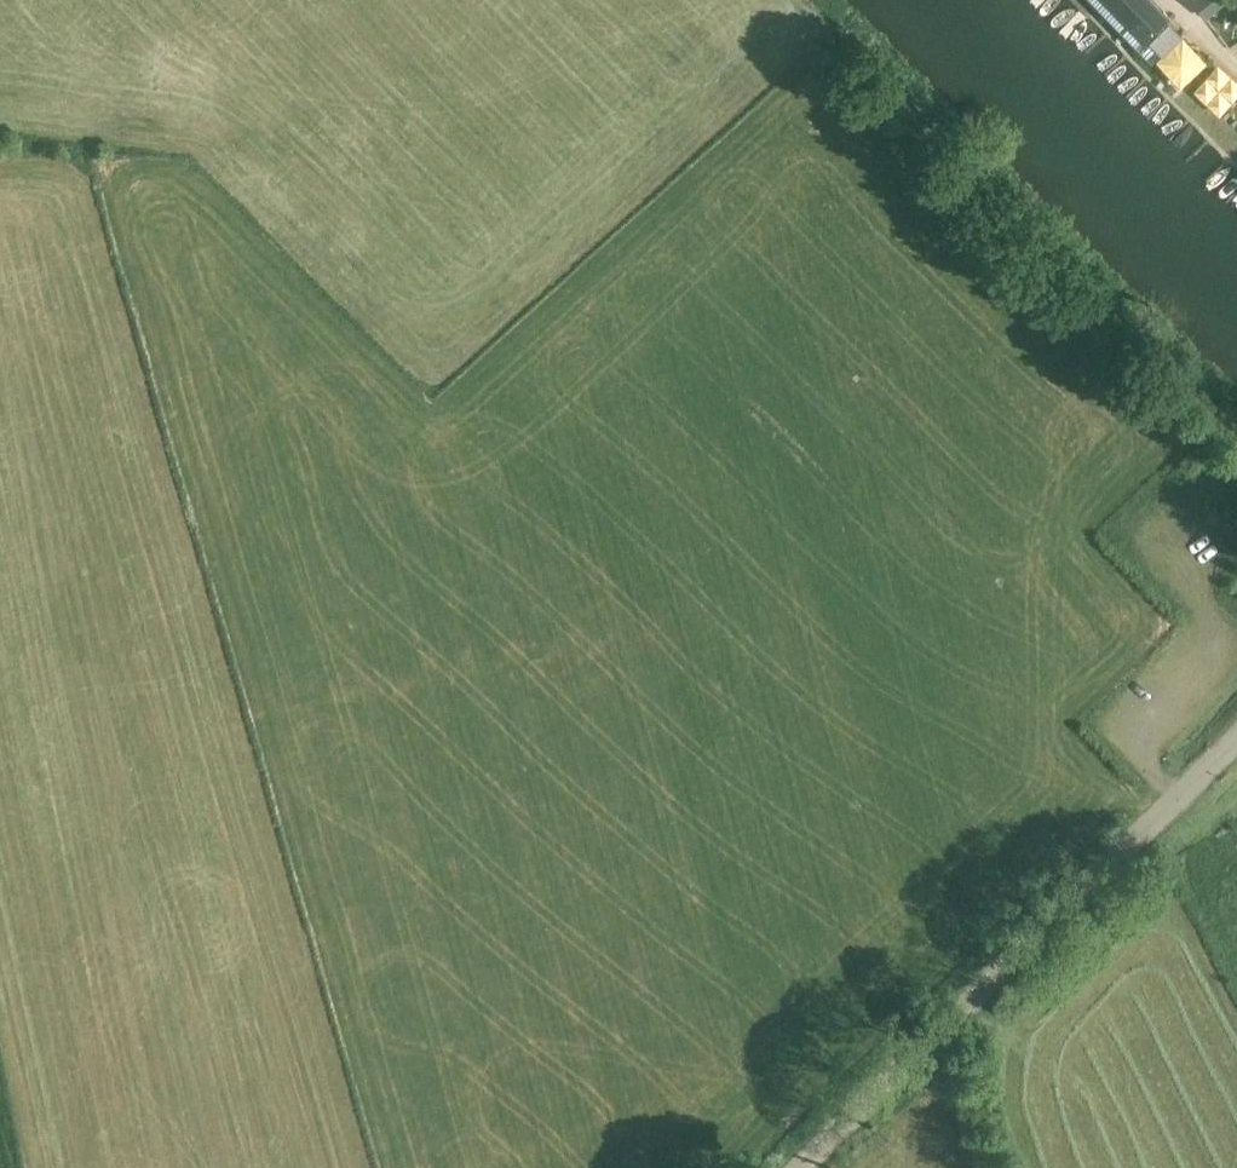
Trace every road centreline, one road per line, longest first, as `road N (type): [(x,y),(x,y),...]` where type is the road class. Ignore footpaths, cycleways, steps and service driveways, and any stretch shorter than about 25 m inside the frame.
road 1 (tertiary): [(802,1167),(1236,742)]
road 2 (track): [(1236,434),(820,22)]

